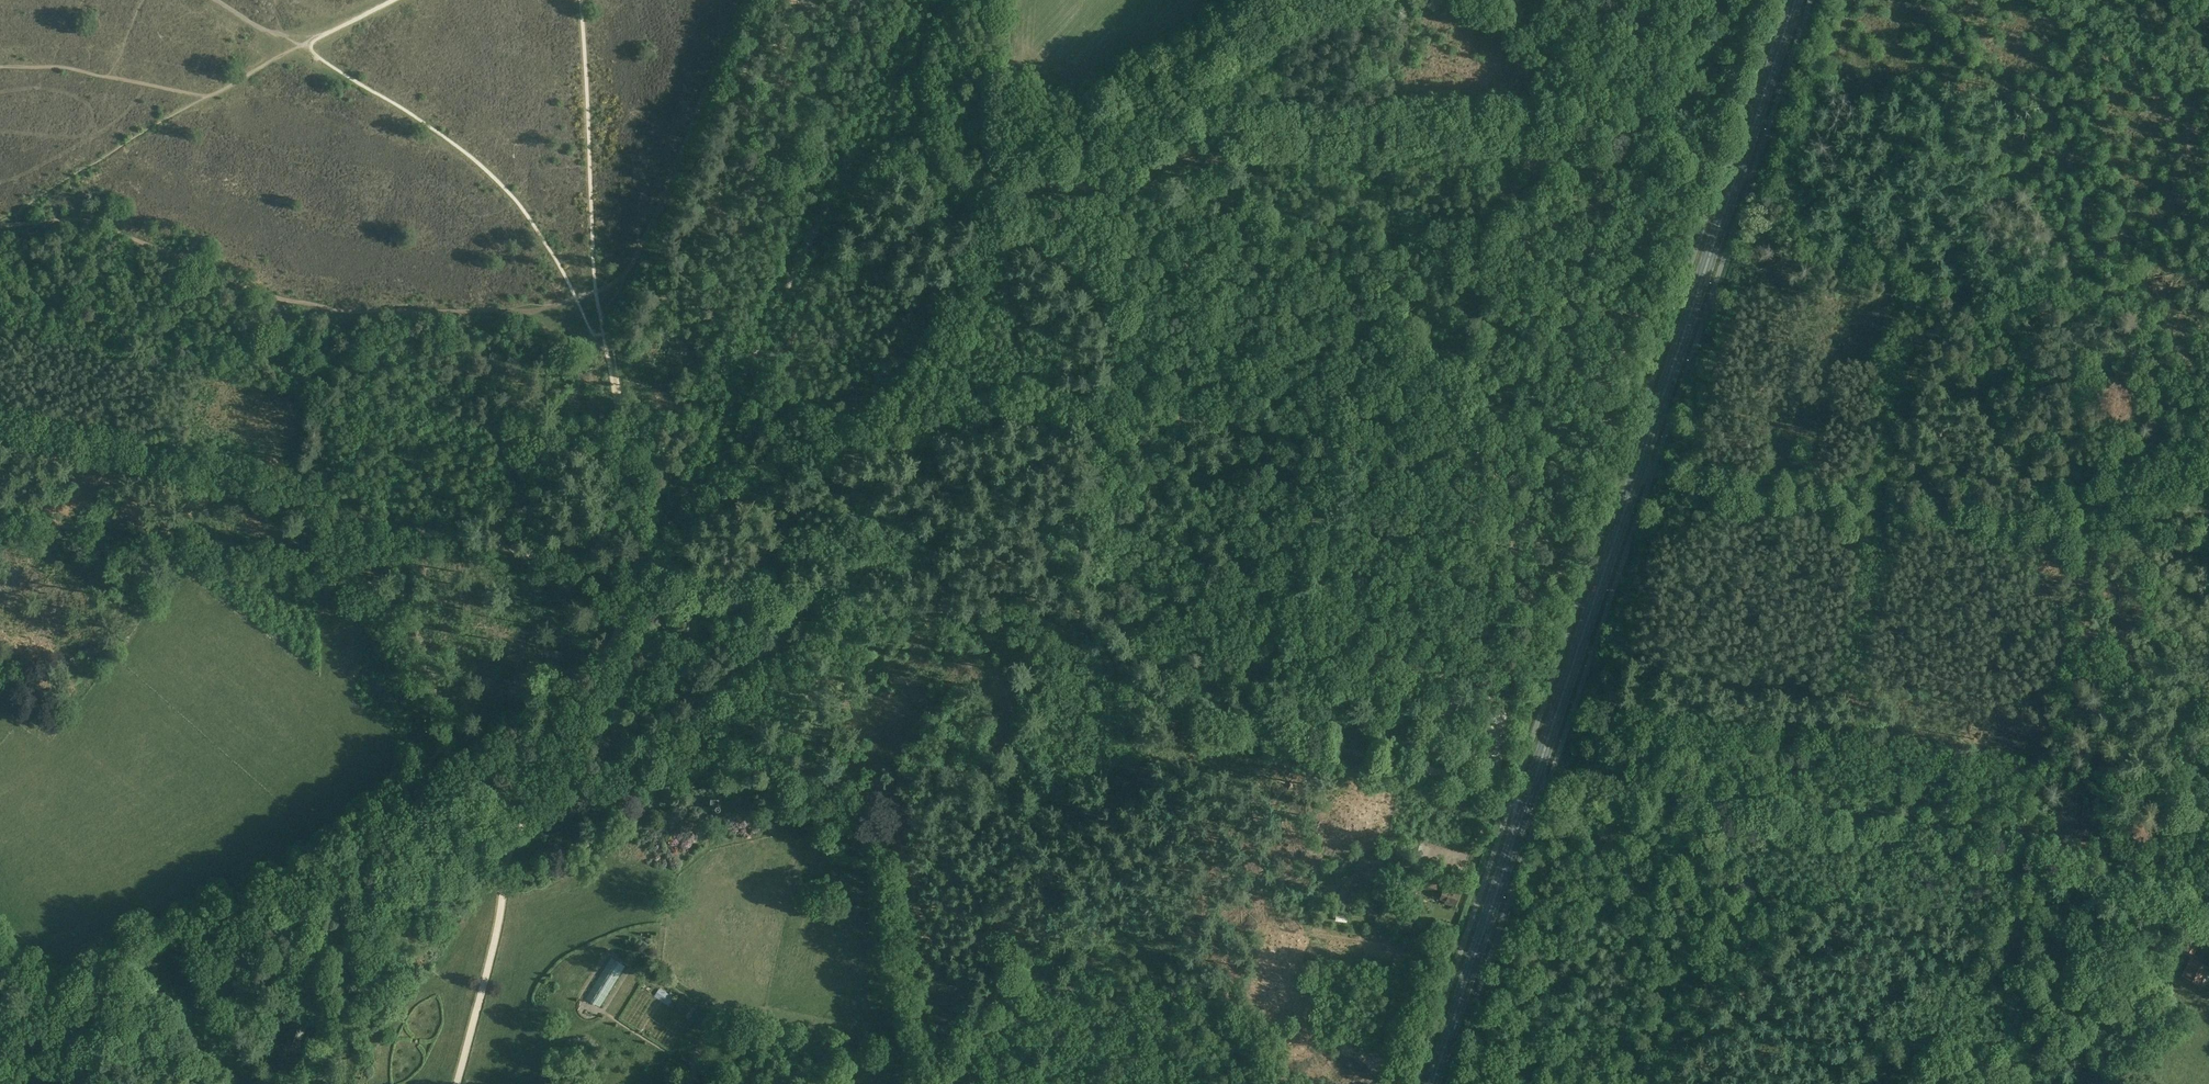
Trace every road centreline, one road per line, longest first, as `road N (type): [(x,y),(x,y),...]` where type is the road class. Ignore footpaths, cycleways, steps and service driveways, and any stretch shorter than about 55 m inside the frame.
road 1 (track): [(1358,438),(1127,410),(1188,287),(1229,261),(1266,251),(1423,238),(1604,276),(1638,317),(1572,519),(1506,636),(1475,670),(1435,689)]
road 2 (track): [(2208,547),(1358,438),(1259,741)]
road 3 (primary): [(1433,1083),(1795,0)]
road 4 (track): [(1424,770),(1205,730),(1033,616),(640,583)]
road 5 (track): [(1435,689),(1387,694),(1278,679),(1212,645),(1180,614),(1170,589),(1127,410),(987,399),(910,410)]
road 6 (track): [(1533,790),(2040,865),(2208,930)]
road 7 (track): [(20,211),(32,224),(84,221),(321,309),(512,309),(575,296)]
road 8 (track): [(926,0),(682,499)]
road 9 (track): [(451,744),(361,835),(302,880),(217,911),(145,952),(119,980),(105,1033),(29,993)]
road 10 (track): [(640,583),(519,830),(457,1083)]
road 11 (track): [(405,530),(0,434)]
road 12 (track): [(1837,1083),(1863,1060),(2018,1035),(2092,1009),(2129,970),(2137,904)]
road 13 (track): [(910,410),(682,499)]
road 14 (track): [(640,583),(405,530)]
road 15 (track): [(298,1083),(170,1058),(105,1033)]

